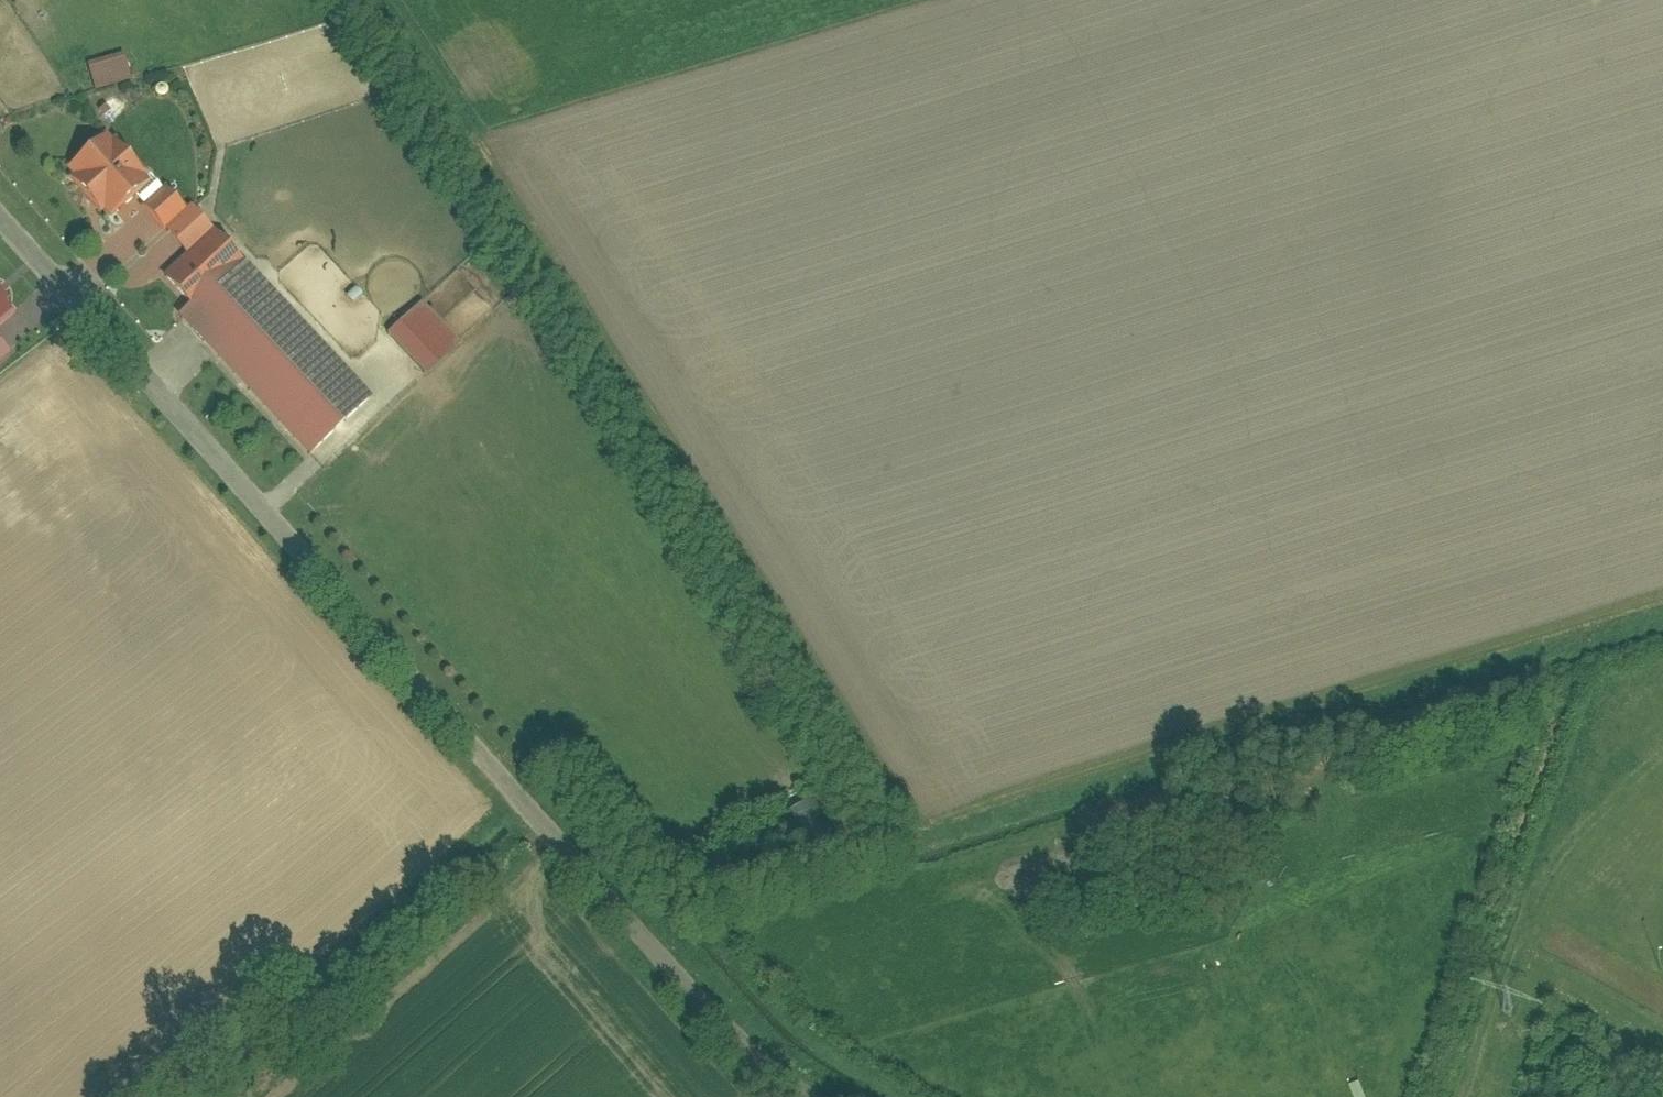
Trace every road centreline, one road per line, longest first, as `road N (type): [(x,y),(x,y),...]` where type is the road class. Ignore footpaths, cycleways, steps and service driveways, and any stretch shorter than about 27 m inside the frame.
road 1 (unclassified): [(0,212),(730,1030),(829,1096)]

